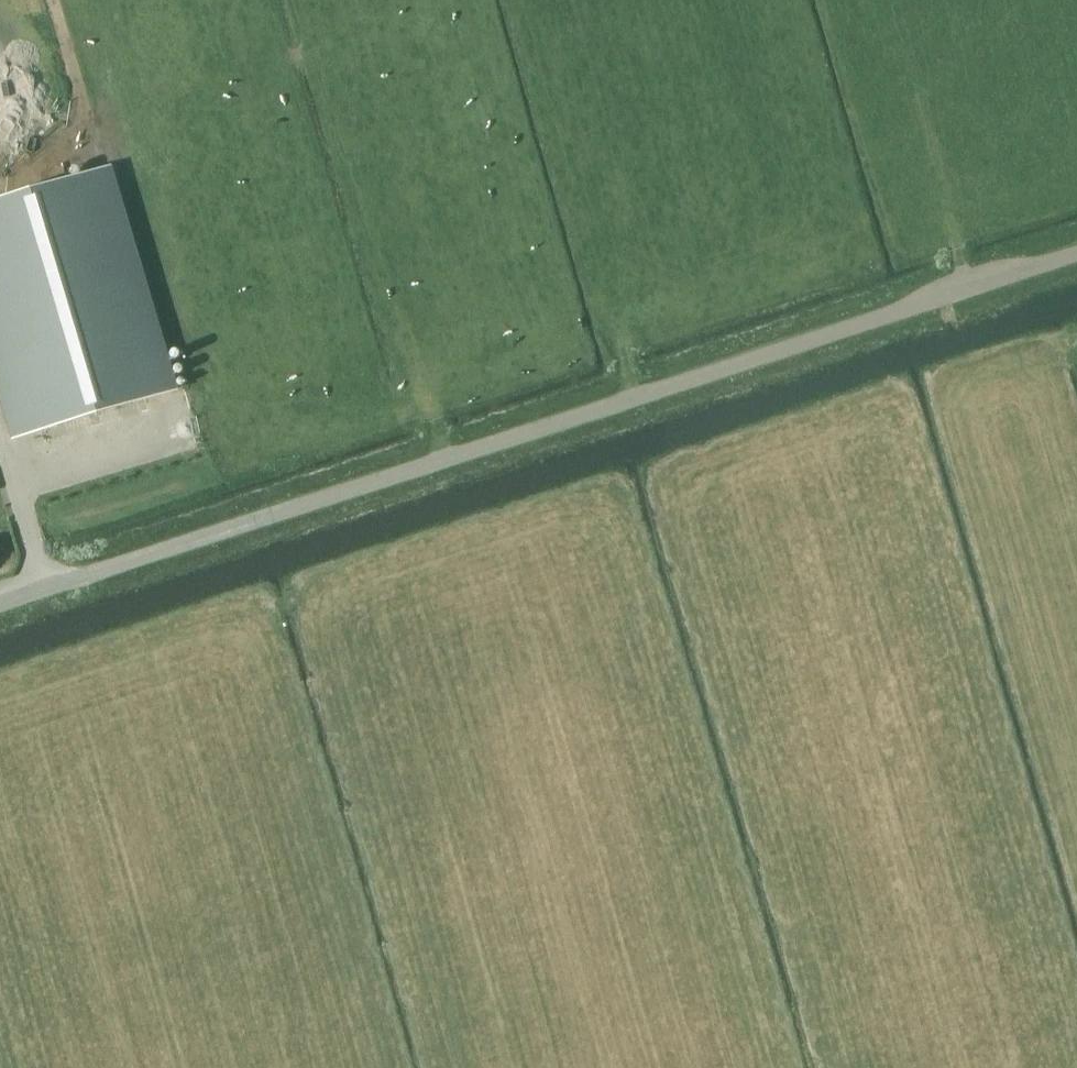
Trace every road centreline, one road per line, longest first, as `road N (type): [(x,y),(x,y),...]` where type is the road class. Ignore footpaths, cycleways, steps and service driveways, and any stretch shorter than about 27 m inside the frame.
road 1 (unclassified): [(44,587),(1076,253)]
road 2 (track): [(55,0),(82,90),(78,125),(55,155),(0,186)]
road 3 (unclassified): [(0,442),(44,587)]

